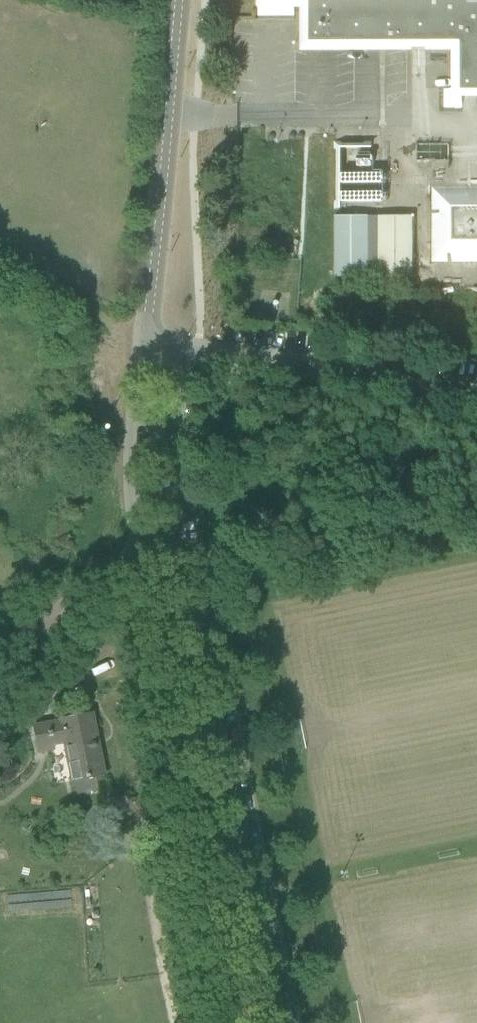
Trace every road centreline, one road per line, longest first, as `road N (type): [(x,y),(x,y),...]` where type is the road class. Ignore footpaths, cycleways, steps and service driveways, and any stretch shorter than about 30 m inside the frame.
road 1 (unclassified): [(142,556),(237,1022)]
road 2 (unclassified): [(141,341),(175,0)]
road 3 (unclassified): [(476,397),(141,341)]
road 4 (unclassified): [(141,341),(132,471),(142,556)]
road 5 (unclassified): [(0,669),(63,608),(142,556)]

